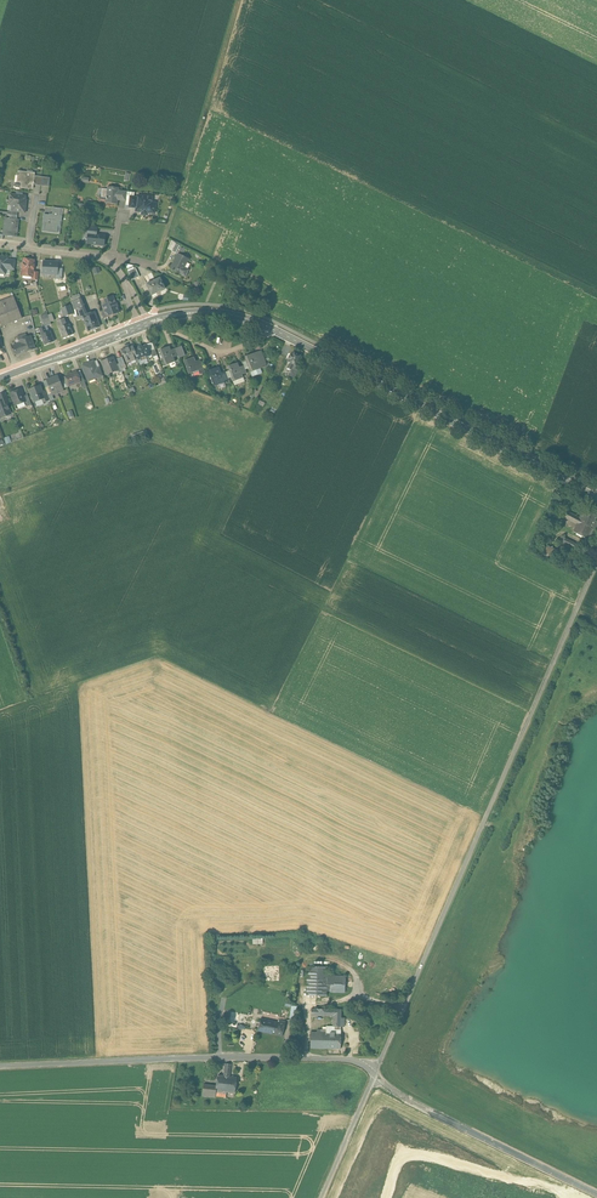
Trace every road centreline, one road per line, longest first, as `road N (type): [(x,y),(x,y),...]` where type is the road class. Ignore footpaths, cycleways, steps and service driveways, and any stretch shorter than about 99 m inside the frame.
road 1 (unclassified): [(377,1073),(596,562)]
road 2 (tertiary): [(145,324),(200,312),(260,322),(596,495)]
road 3 (unclassified): [(377,1073),(359,1061),(305,1058),(0,1067)]
road 4 (unclassified): [(596,1192),(377,1073)]
road 5 (residential): [(0,244),(108,258),(145,324)]
road 6 (track): [(405,1008),(360,996),(347,966),(318,956),(304,962),(302,998)]
road 7 (tertiary): [(0,379),(145,324)]
road 8 (unclassified): [(323,1197),(377,1073)]

